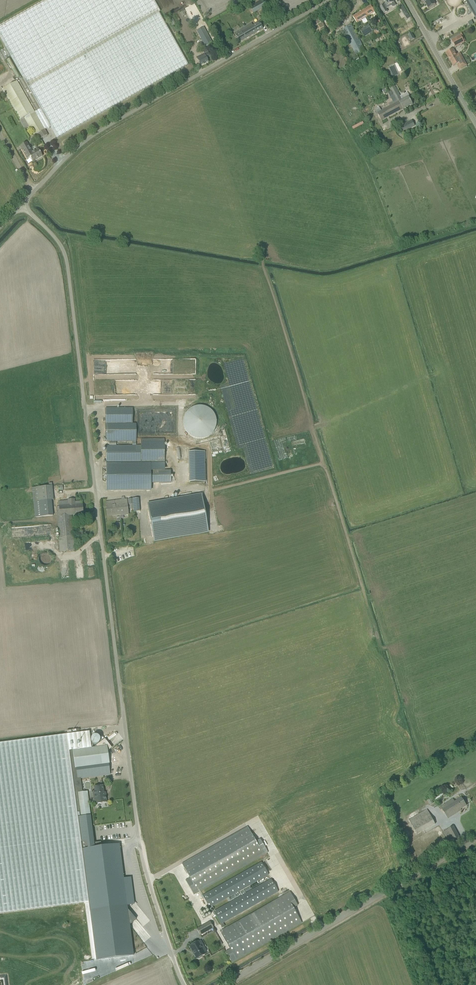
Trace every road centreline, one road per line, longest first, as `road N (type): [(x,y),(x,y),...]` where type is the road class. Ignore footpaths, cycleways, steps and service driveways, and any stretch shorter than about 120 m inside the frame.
road 1 (unclassified): [(184,984),(142,843),(66,261),(21,205)]
road 2 (unclassified): [(33,193),(92,136),(331,0)]
road 3 (track): [(399,713),(312,428)]
road 4 (tertiary): [(225,984),(475,840)]
road 5 (unclassified): [(475,126),(405,0)]
road 6 (track): [(435,373),(312,428)]
road 7 (track): [(323,463),(204,491)]

